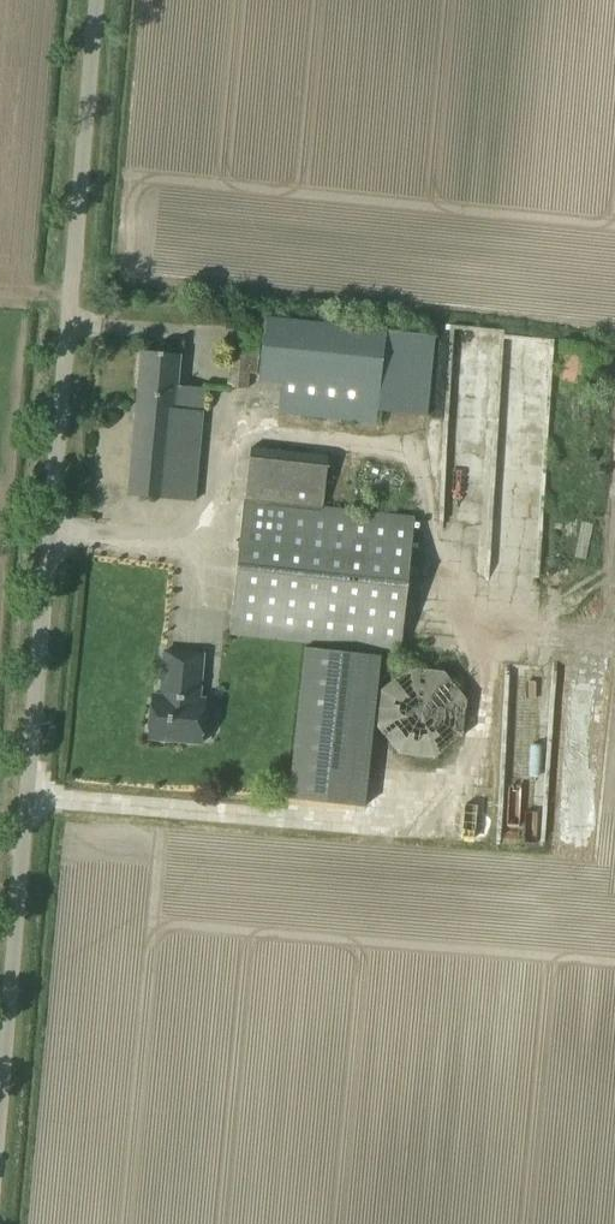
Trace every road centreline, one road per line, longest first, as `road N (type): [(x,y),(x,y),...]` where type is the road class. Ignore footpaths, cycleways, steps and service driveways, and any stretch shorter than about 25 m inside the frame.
road 1 (unclassified): [(0,1077),(95,0)]

